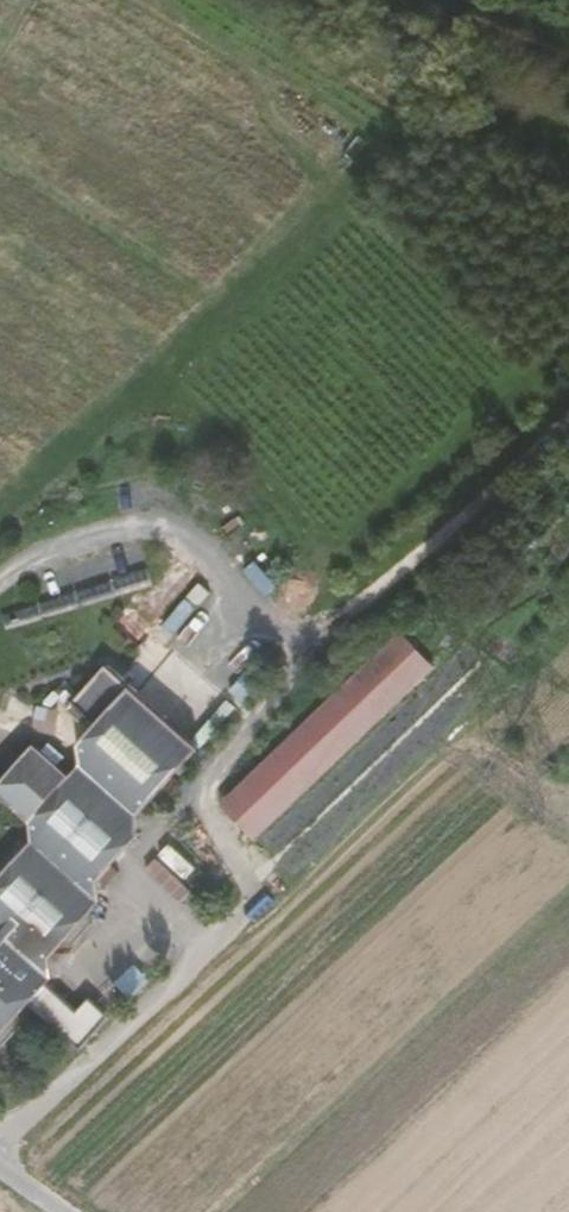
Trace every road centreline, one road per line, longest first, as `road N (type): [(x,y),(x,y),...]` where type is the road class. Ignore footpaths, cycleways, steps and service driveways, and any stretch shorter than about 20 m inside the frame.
road 1 (unclassified): [(280,891),(0,1143)]
road 2 (track): [(568,398),(399,576),(300,644)]
road 3 (track): [(300,644),(183,533),(142,528),(0,587)]
road 4 (track): [(300,644),(187,804),(280,891)]
road 5 (track): [(568,49),(425,0)]

